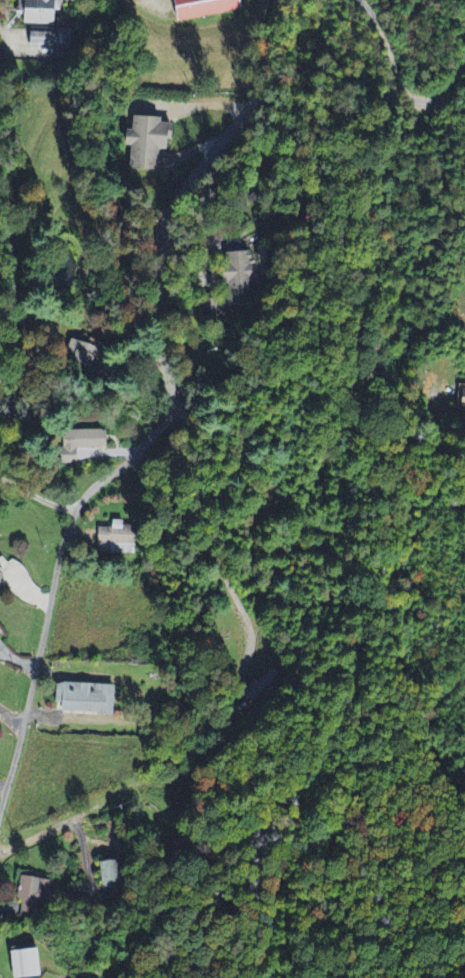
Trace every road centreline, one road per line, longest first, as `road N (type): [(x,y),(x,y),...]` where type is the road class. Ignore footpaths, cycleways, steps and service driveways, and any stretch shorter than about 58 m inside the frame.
road 1 (residential): [(163,427),(75,510),(0,825)]
road 2 (residential): [(176,409),(164,239),(177,205),(249,110),(280,0)]

